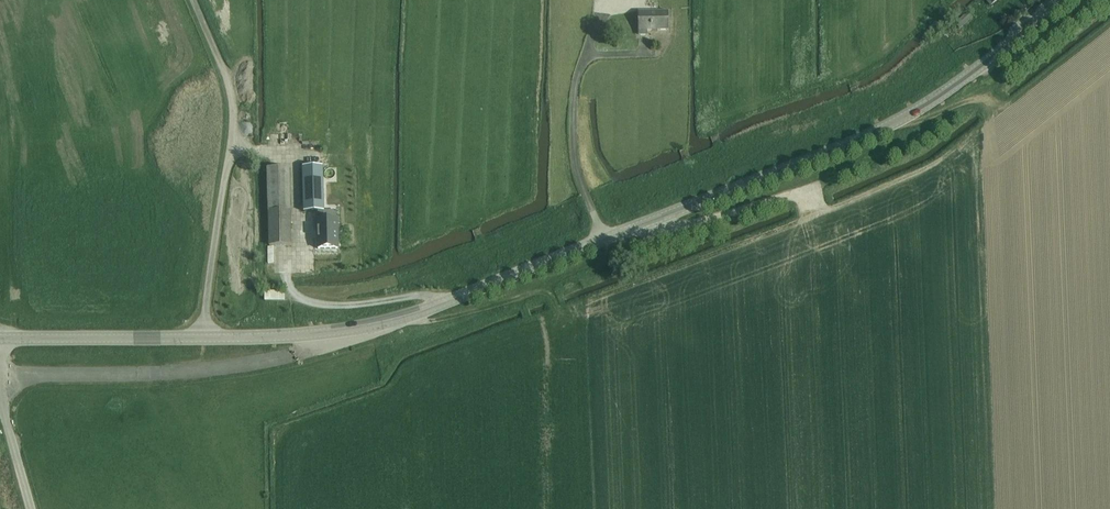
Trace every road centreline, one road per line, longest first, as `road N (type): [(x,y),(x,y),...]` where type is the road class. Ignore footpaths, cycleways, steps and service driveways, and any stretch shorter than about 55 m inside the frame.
road 1 (secondary): [(0,338),(290,335),(422,310),(881,128),(950,88),(1057,0)]
road 2 (track): [(387,320),(400,326),(545,297),(557,306)]
road 3 (track): [(551,297),(659,234)]

